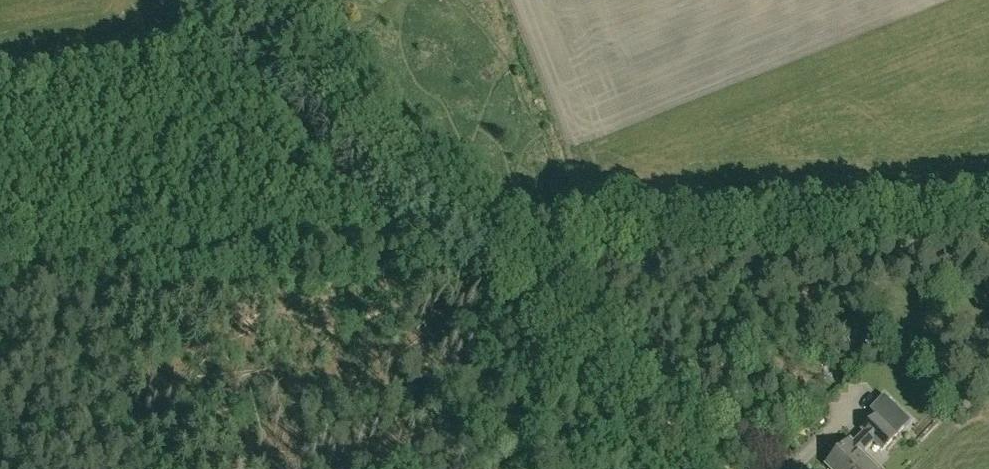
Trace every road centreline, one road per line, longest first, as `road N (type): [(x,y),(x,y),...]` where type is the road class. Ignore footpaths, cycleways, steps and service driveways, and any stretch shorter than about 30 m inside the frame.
road 1 (track): [(715,468),(244,0)]

